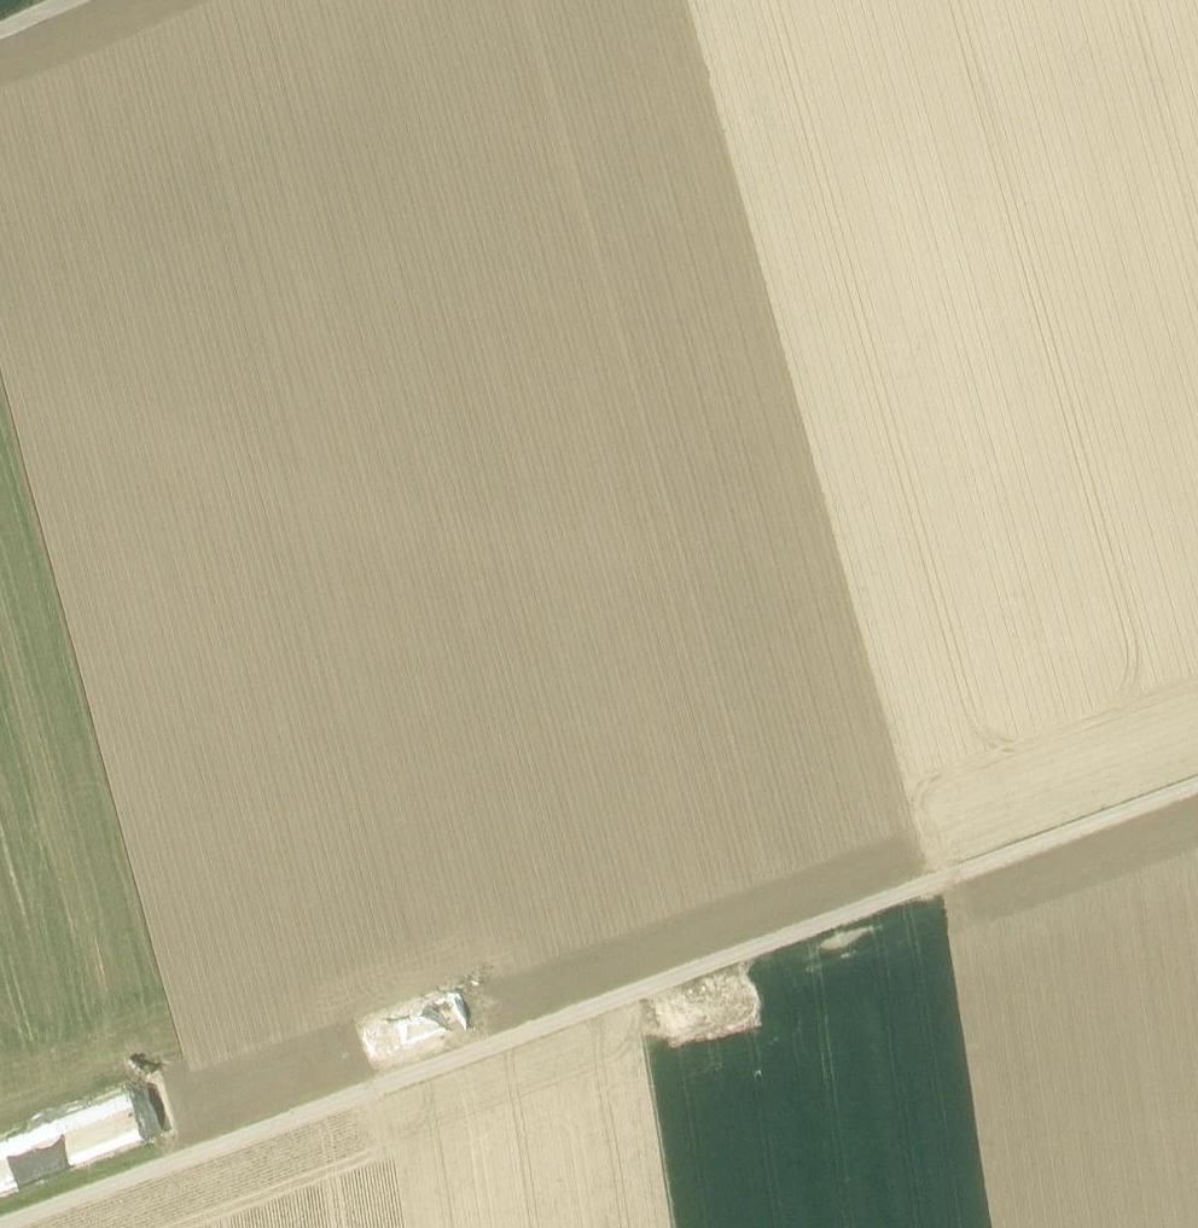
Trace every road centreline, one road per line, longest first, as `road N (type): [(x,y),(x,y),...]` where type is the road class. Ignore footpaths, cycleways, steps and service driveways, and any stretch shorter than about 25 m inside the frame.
road 1 (unclassified): [(1197,787),(0,1227)]

